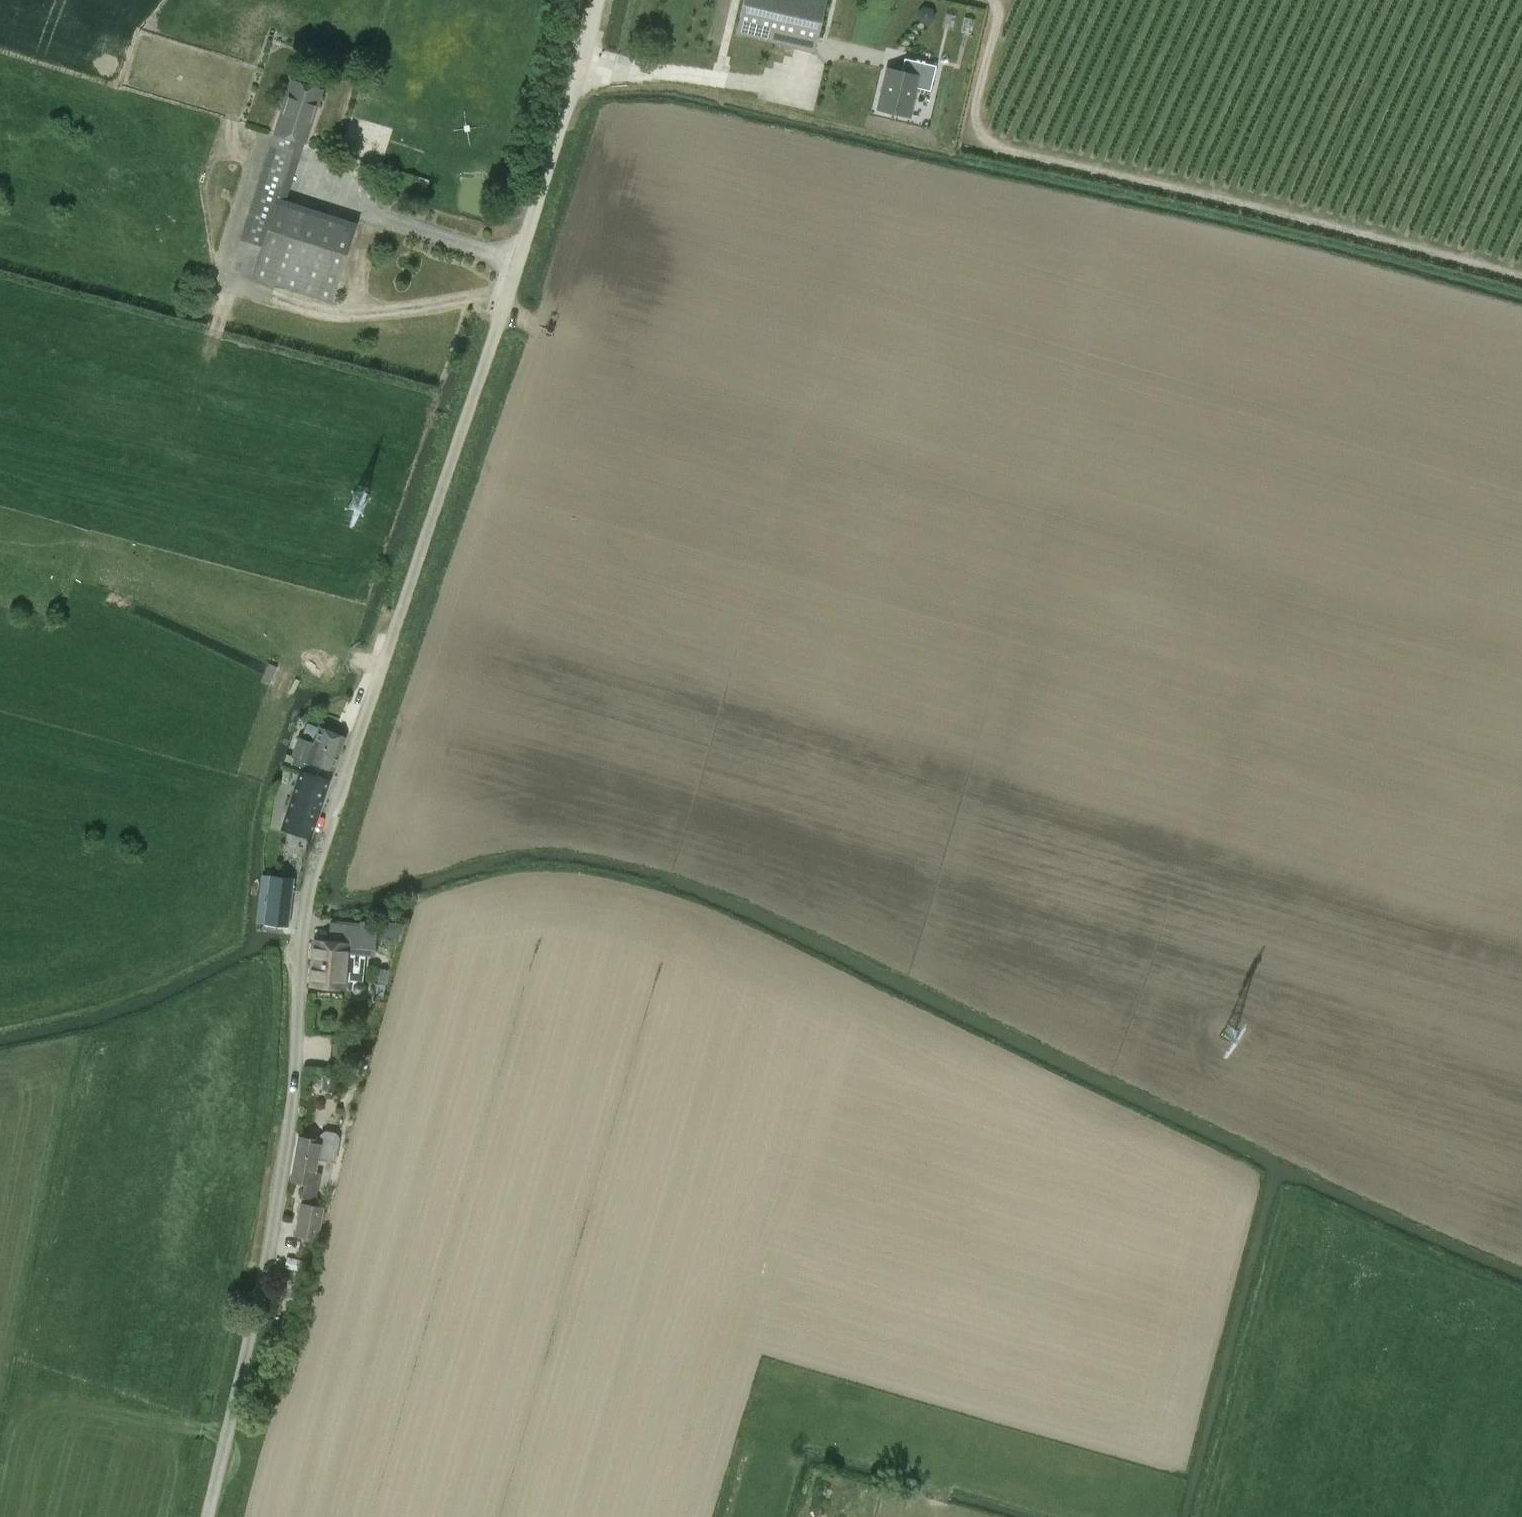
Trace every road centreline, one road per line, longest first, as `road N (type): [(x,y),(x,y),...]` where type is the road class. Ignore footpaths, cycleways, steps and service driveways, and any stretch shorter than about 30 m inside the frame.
road 1 (unclassified): [(207,1516),(286,1155),(308,879),(598,0)]

